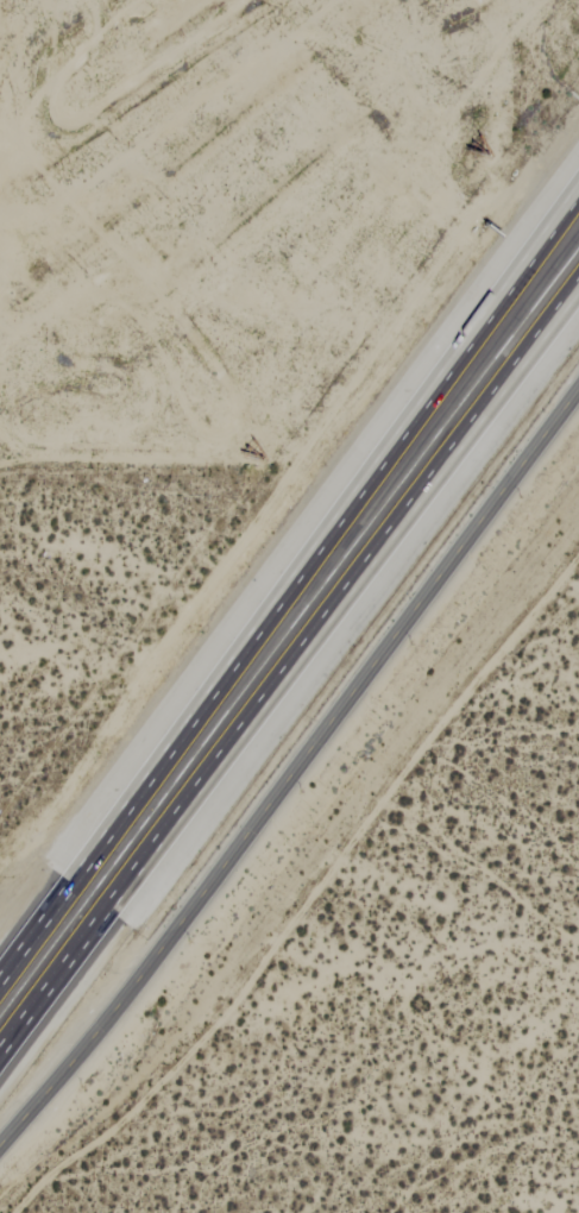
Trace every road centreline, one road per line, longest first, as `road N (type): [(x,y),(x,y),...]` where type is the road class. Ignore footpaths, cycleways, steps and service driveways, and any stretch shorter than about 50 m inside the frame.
road 1 (motorway): [(0,1054),(578,272)]
road 2 (motorway): [(578,201),(0,980)]
road 3 (tertiary): [(0,1142),(578,381)]

